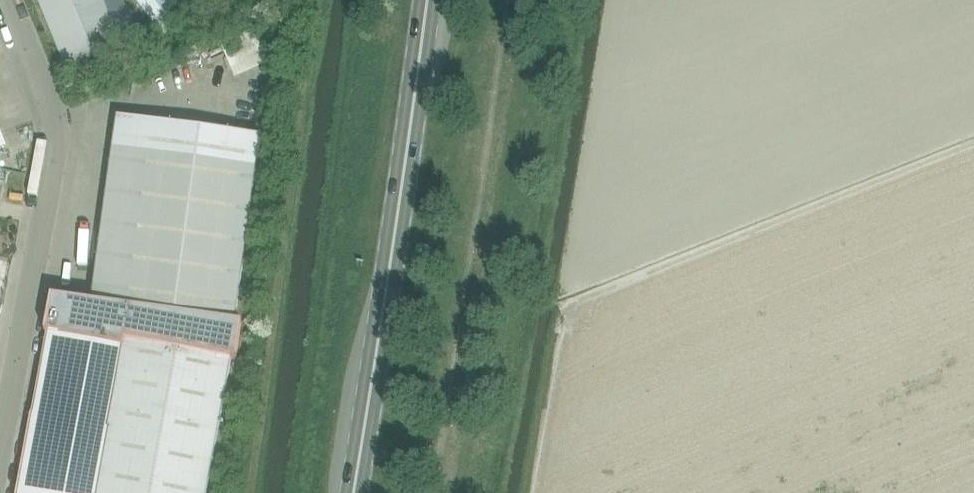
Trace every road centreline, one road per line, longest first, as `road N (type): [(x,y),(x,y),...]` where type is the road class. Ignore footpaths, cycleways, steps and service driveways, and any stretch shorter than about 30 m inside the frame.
road 1 (primary): [(355,492),(426,0)]
road 2 (unclassified): [(0,450),(53,146),(51,113),(9,0)]

